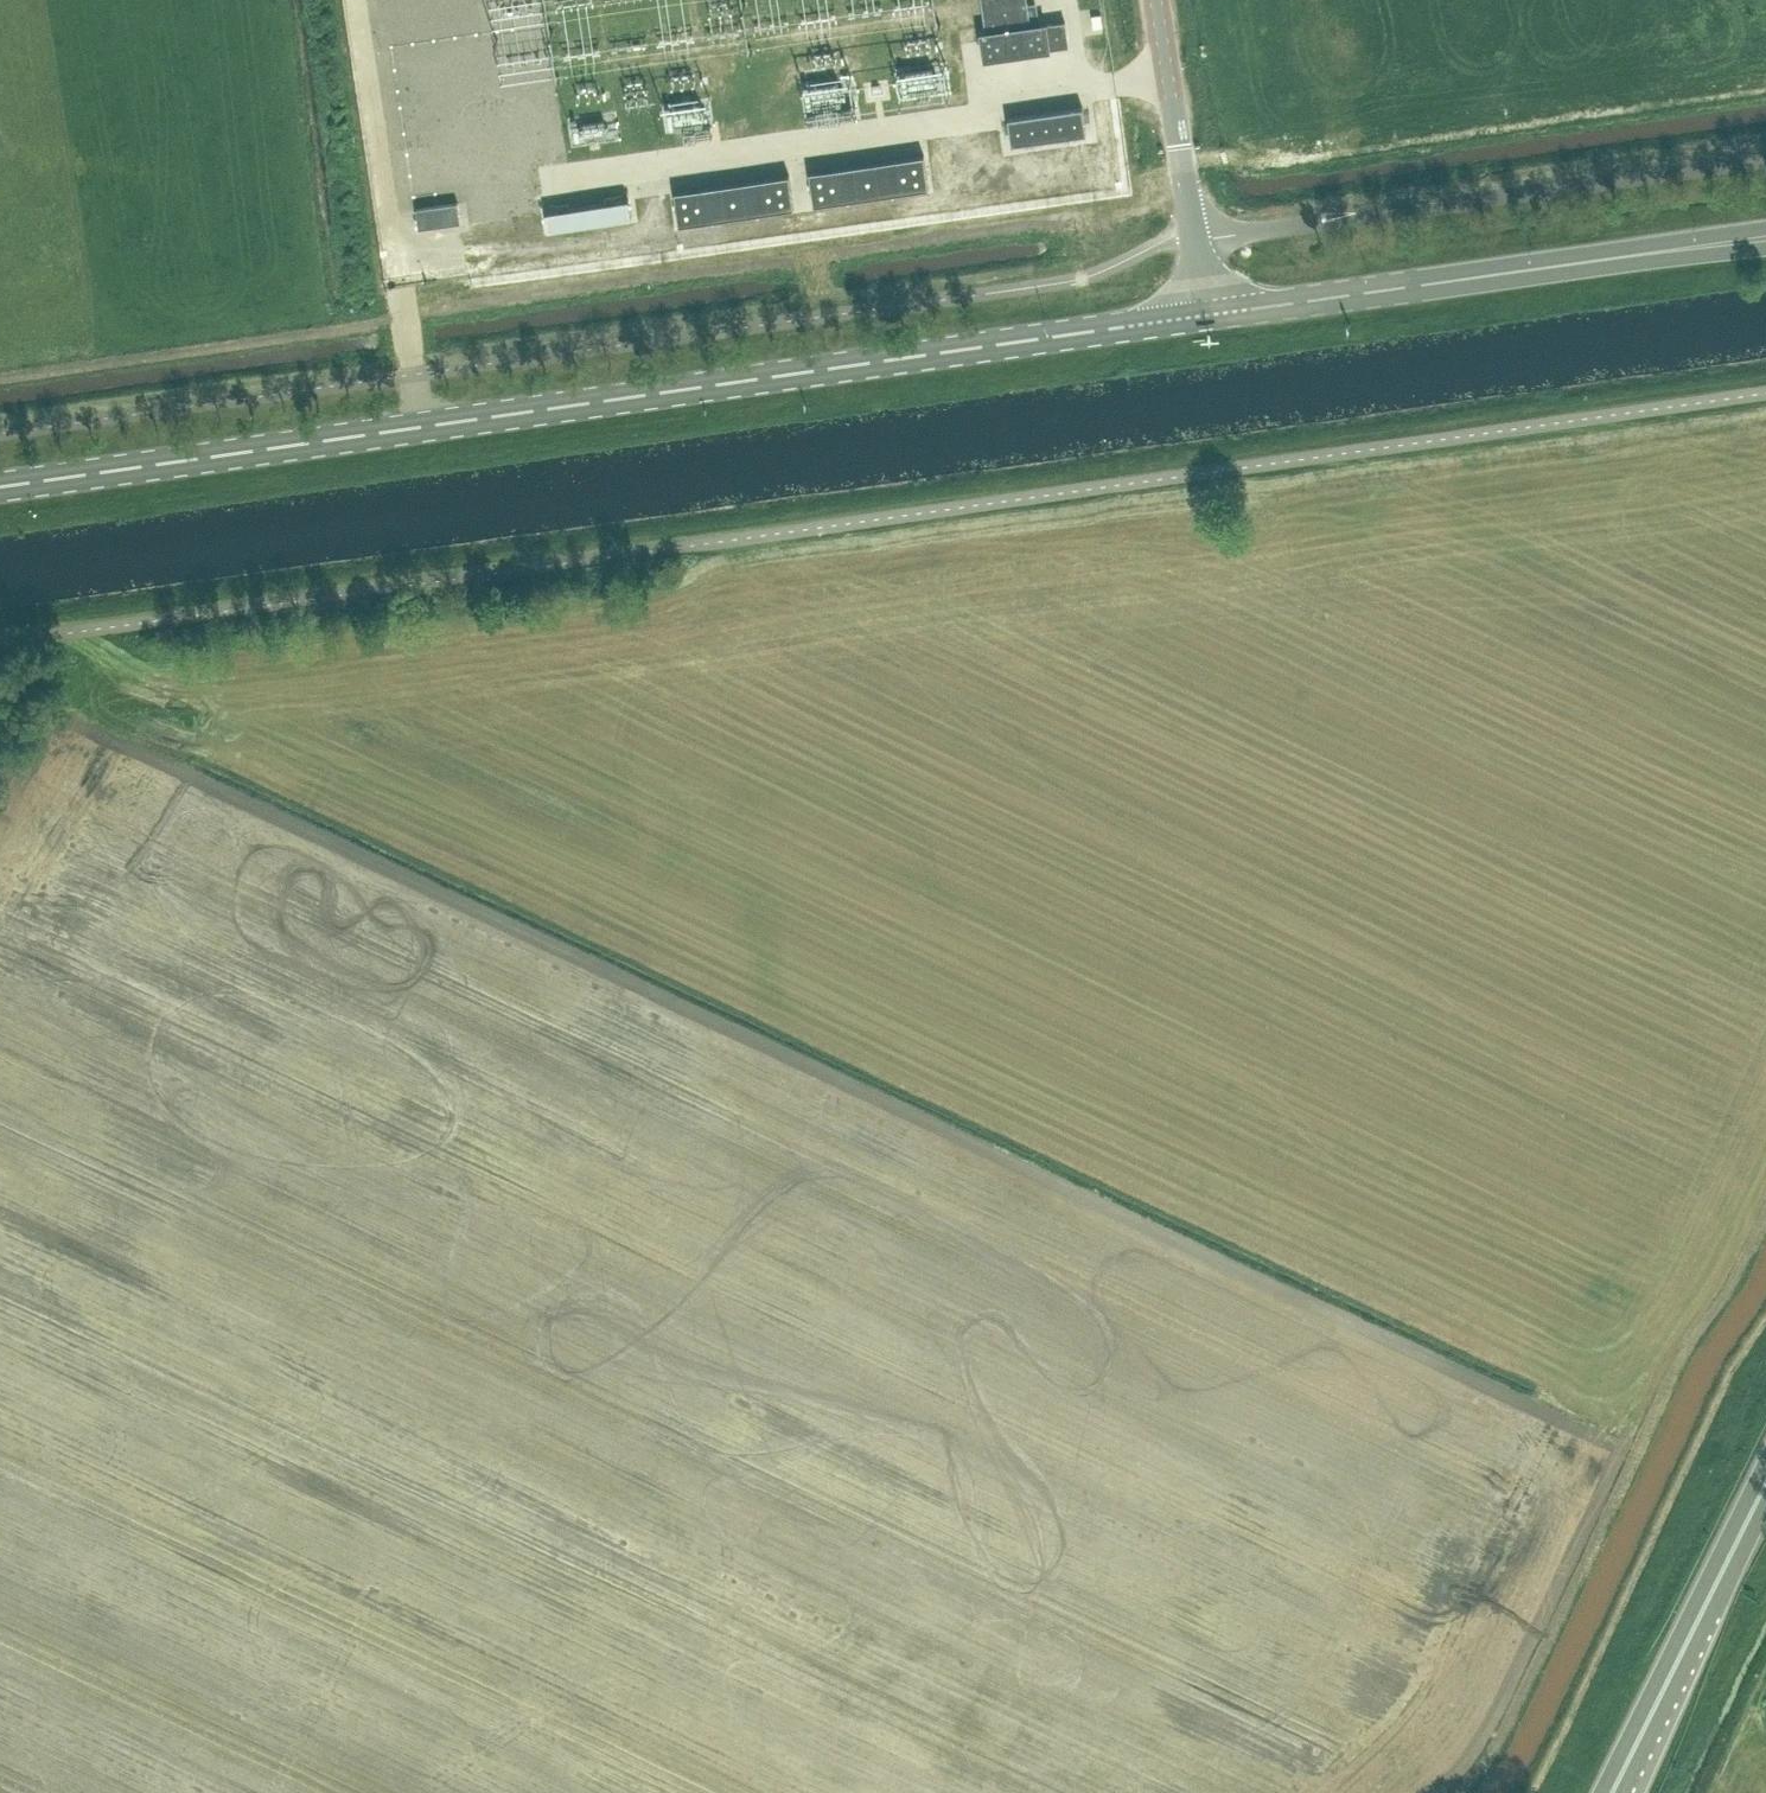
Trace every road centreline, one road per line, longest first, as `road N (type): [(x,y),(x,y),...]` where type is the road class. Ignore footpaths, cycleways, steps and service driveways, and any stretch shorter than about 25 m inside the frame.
road 1 (primary): [(0,484),(1207,316)]
road 2 (unclassified): [(1765,156),(1196,234)]
road 3 (primary): [(1207,316),(1765,241)]
road 4 (trunk): [(1611,1792),(1765,1481)]
road 5 (tertiary): [(1196,234),(1155,0)]

